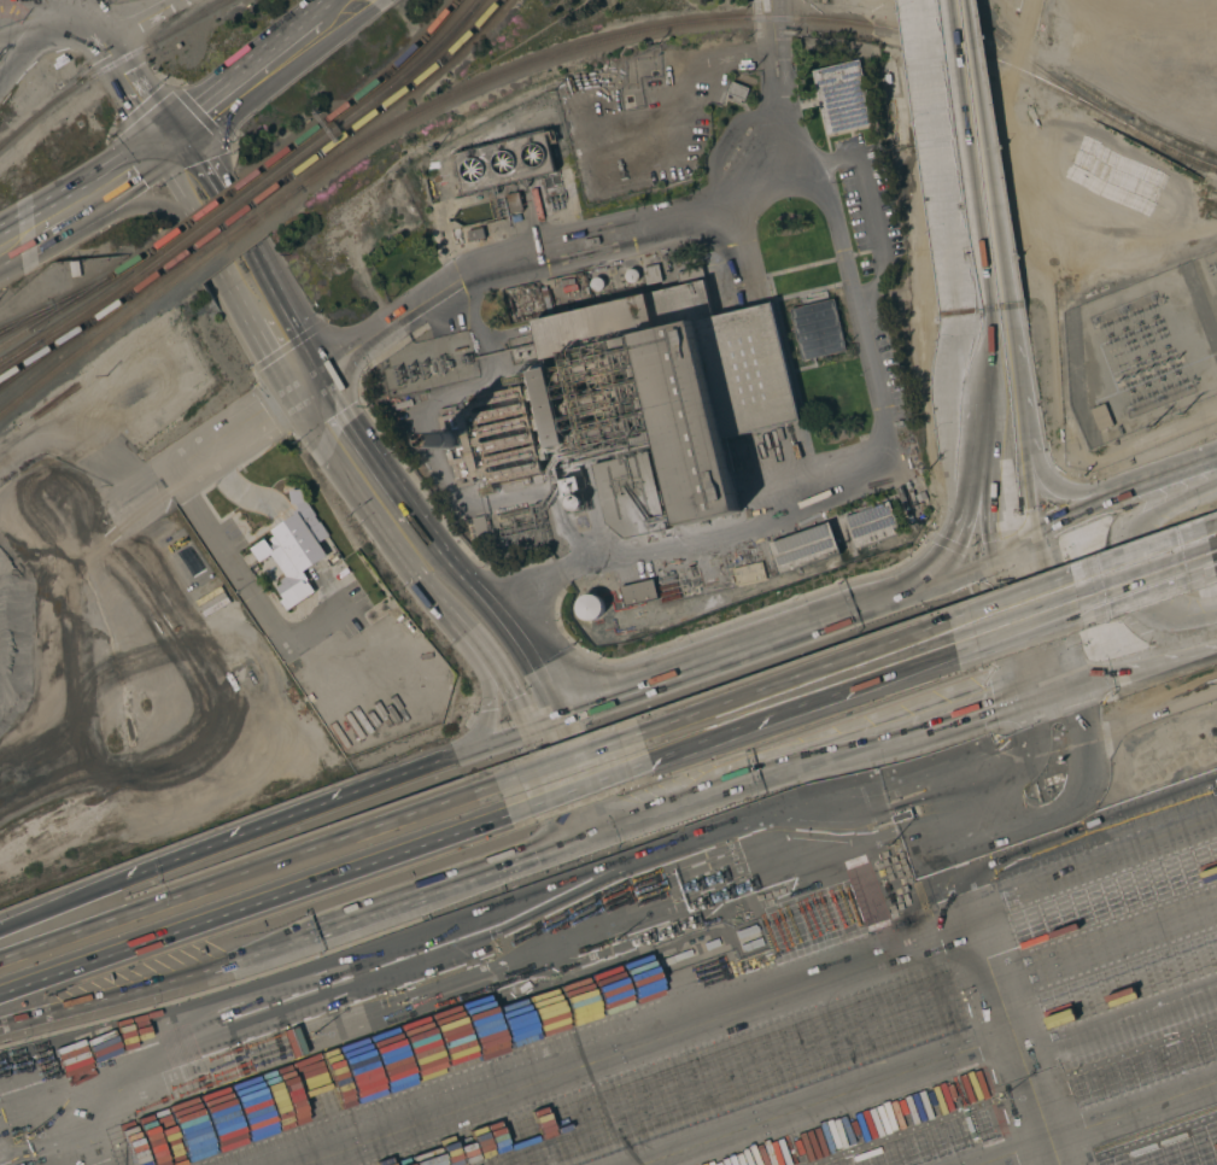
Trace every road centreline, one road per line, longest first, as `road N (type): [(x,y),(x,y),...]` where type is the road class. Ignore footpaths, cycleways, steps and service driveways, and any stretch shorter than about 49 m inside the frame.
road 1 (residential): [(413,546),(101,39)]
road 2 (motorway): [(0,994),(504,815)]
road 3 (motorway): [(495,784),(0,962)]
road 4 (trunk): [(583,837),(753,778),(1026,706)]
road 5 (motorway): [(540,725),(115,884)]
road 6 (trunk): [(888,598),(540,725)]
road 7 (motorway): [(1216,451),(1095,484),(1058,478),(1028,429),(1005,310)]
road 8 (motorway): [(947,622),(639,732)]
road 9 (motorway): [(650,765),(954,655)]
road 10 (motorway): [(923,0),(964,316)]
road 11 (motorway): [(964,316),(963,515),(940,560),(888,598)]
road 12 (motorway): [(1005,310),(961,0)]
road 13 (motorway): [(0,1028),(296,943)]
road 14 (motorway): [(296,943),(583,837)]
road 15 (residential): [(456,626),(481,685),(472,733),(320,807)]
road 16 (motorway): [(954,655),(1211,562)]
road 17 (motorway): [(1205,532),(947,622)]
road 18 (motorway): [(1216,485),(1152,523),(1122,562),(1124,582),(1142,605),(1180,614),(1216,610)]
road 19 (motorway): [(964,316),(993,555)]
road 20 (tertiary): [(166,148),(353,0)]
road 21 (residential): [(540,725),(543,692),(501,622),(458,575),(413,546)]
road 22 (motorway): [(1030,540),(1005,310)]
road 23 (motorway): [(1216,471),(1030,540)]
road 24 (tertiary): [(0,251),(166,148)]
road 25 (residential): [(308,381),(172,476)]
road 26 (motorway): [(1066,691),(1216,638)]
road 27 (trunk): [(1066,691),(1030,540)]
road 28 (trunk): [(993,555),(1026,706)]
road 29 (motorway): [(504,815),(650,765)]
road 30 (motorway): [(639,732),(495,784)]
road 31 (residential): [(456,626),(516,713),(540,725)]
road 32 (motorway): [(115,884),(0,936)]

